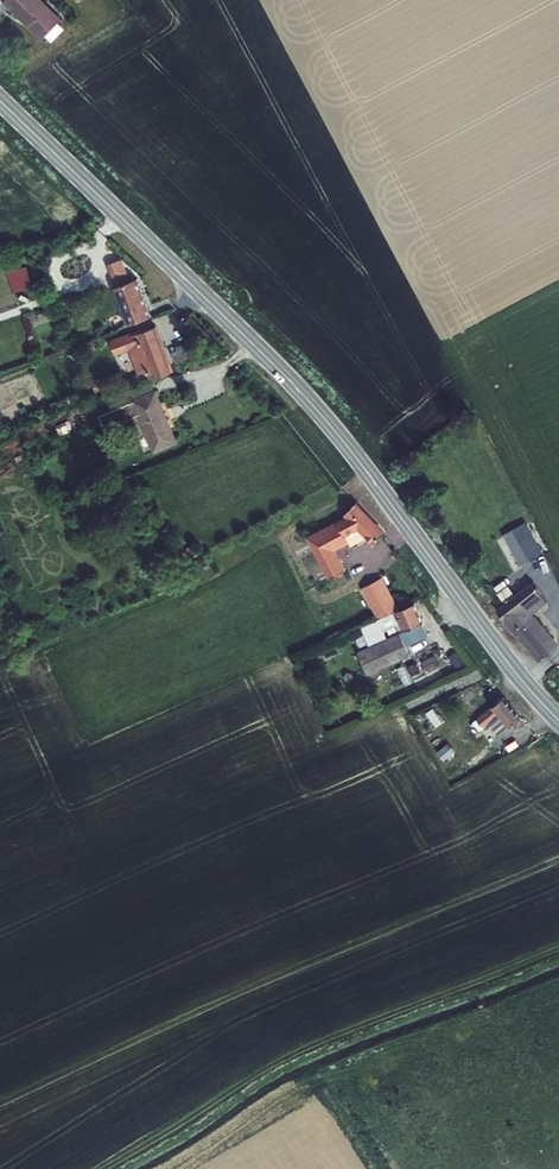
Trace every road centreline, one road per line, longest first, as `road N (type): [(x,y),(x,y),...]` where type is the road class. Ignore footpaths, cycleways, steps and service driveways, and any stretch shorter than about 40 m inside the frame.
road 1 (secondary): [(0,100),(322,414),(558,720)]

